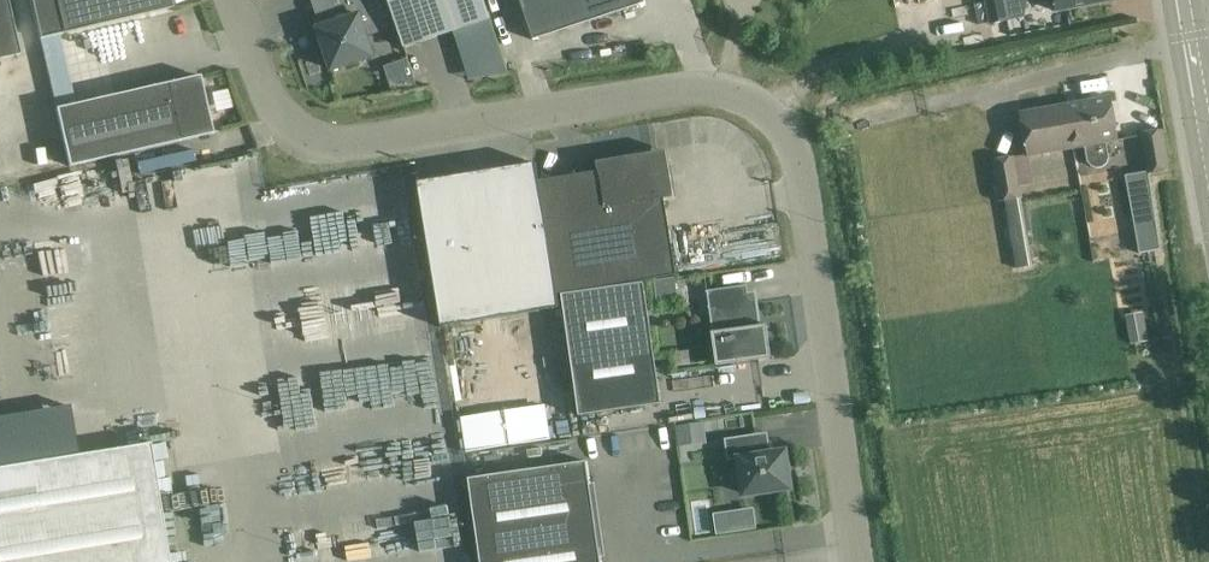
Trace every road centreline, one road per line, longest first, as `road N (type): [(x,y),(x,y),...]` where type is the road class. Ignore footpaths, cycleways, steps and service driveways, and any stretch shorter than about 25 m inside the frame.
road 1 (unclassified): [(231,0),(266,95),(289,126),(336,142),(706,87),(760,102),(802,142),(864,561)]
road 2 (tertiary): [(1180,0),(1199,120)]

